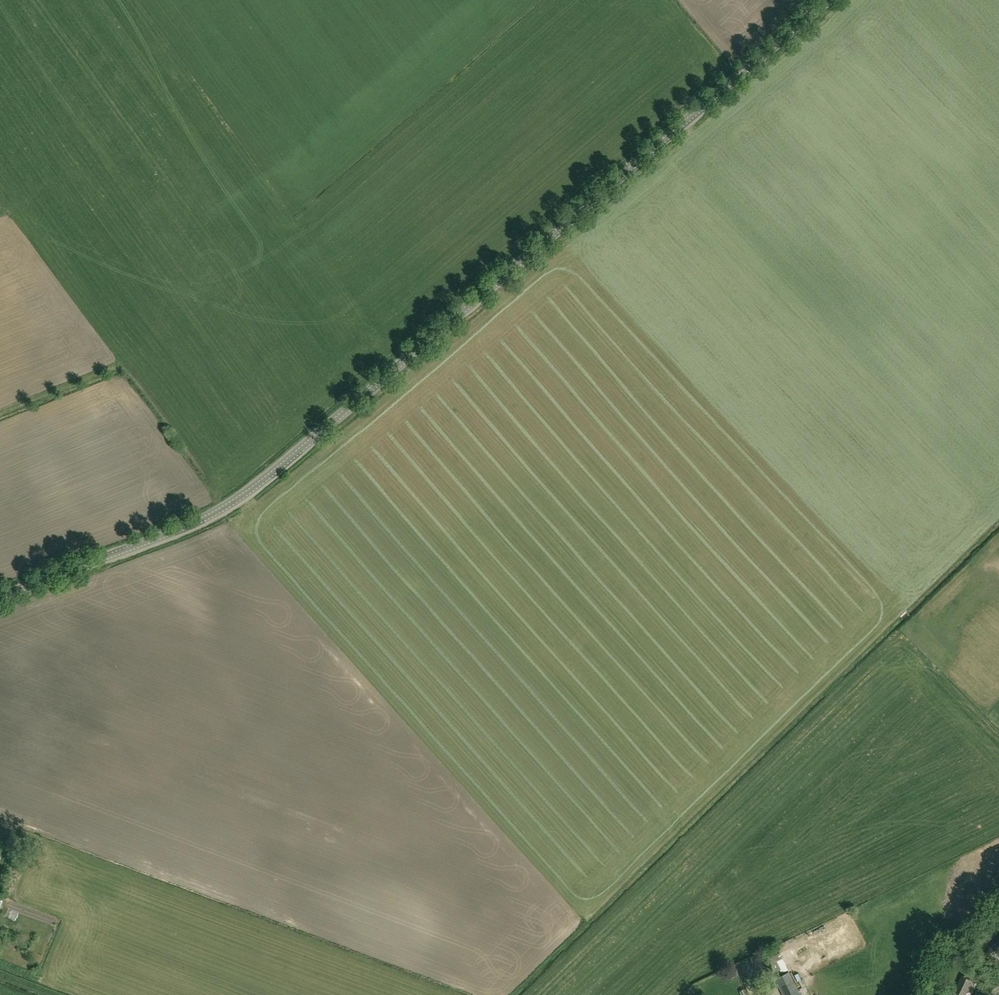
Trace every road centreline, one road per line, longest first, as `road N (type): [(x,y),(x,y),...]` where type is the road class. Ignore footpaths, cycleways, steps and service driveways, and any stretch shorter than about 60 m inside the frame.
road 1 (tertiary): [(0,596),(200,521),(258,485),(829,0)]

